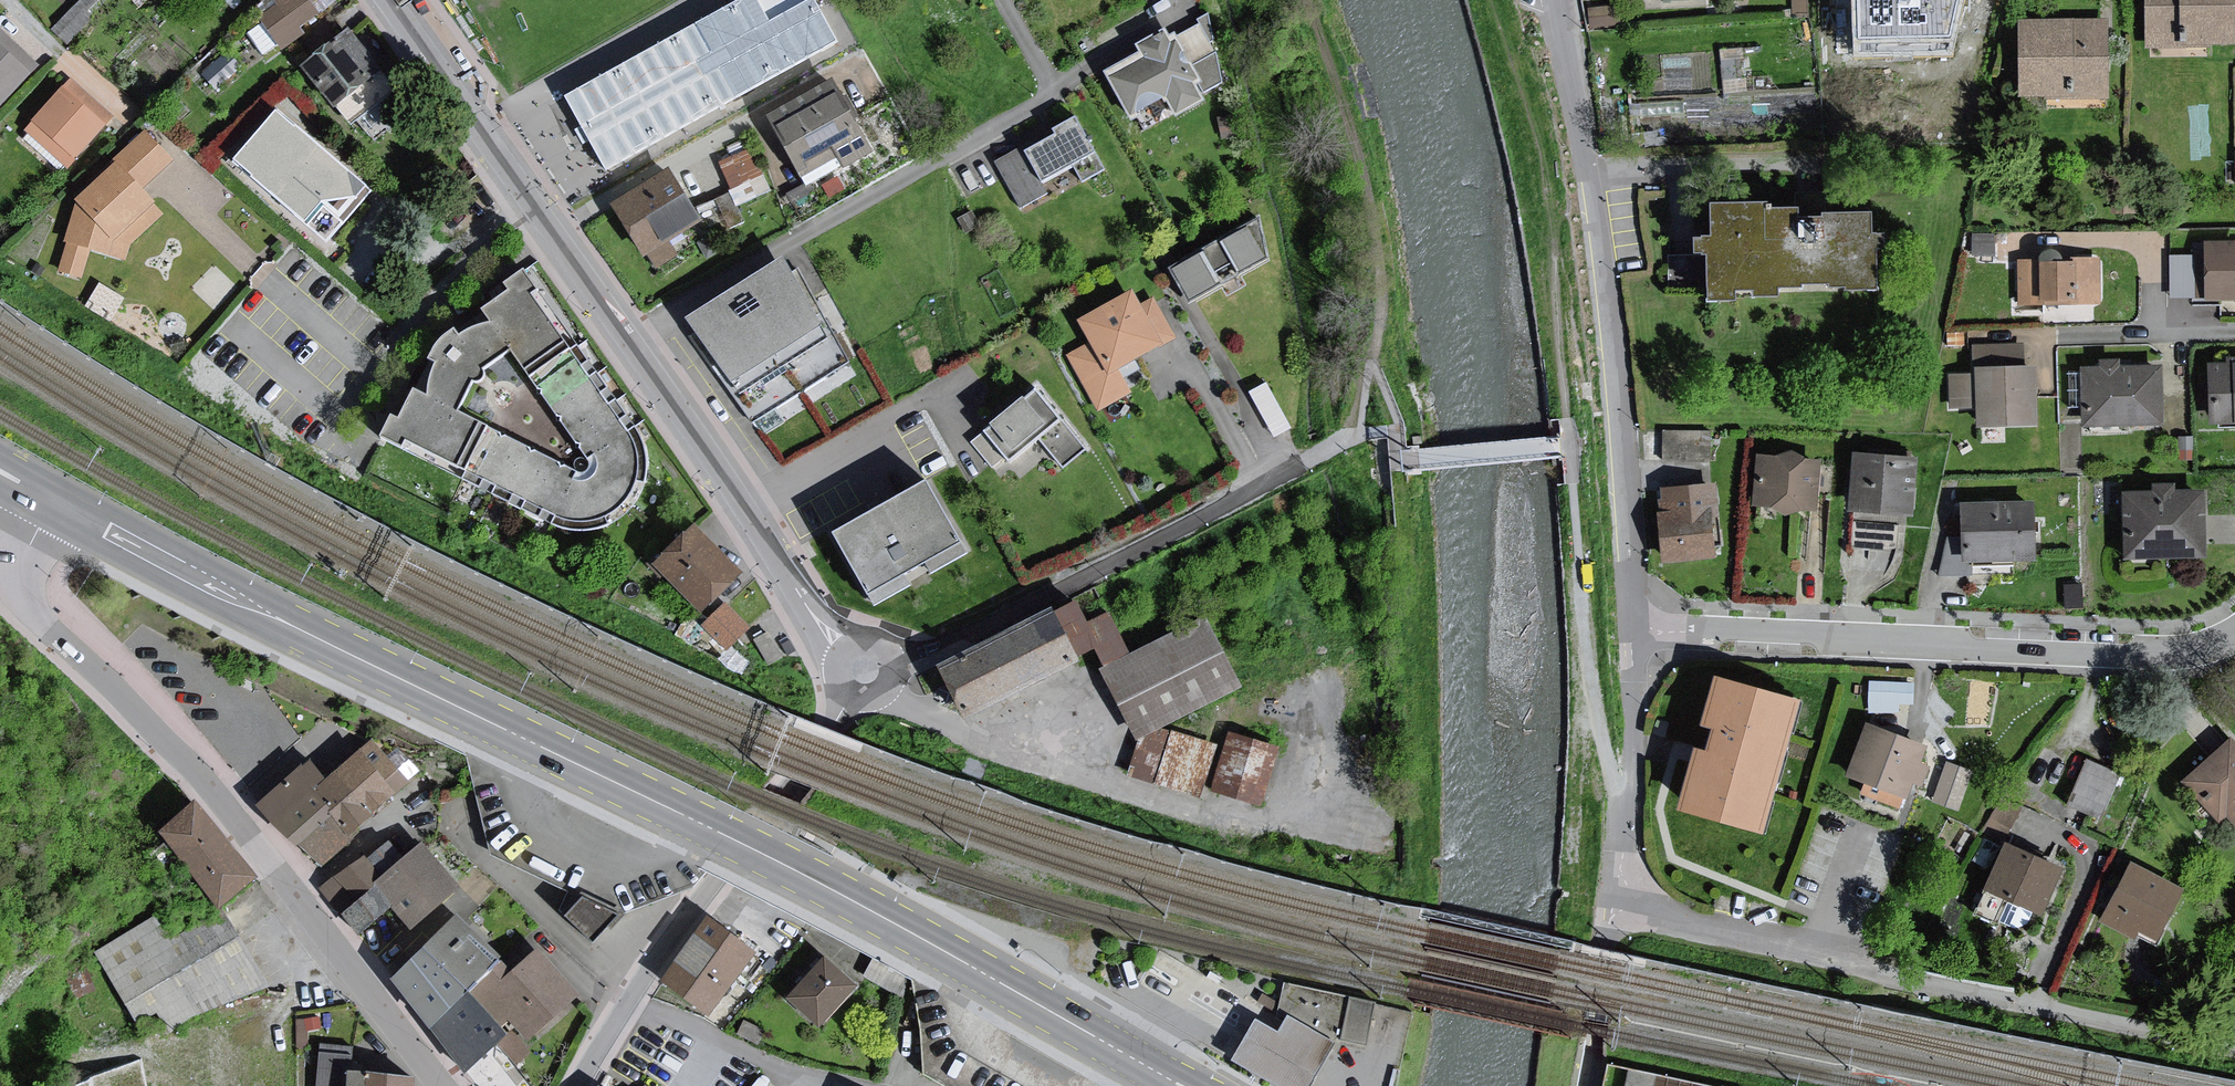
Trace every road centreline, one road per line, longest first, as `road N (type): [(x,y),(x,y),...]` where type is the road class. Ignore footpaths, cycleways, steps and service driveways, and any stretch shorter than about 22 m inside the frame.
road 1 (residential): [(842,653),(384,0)]
road 2 (primary): [(54,501),(717,832)]
road 3 (residential): [(443,1085),(197,771),(32,608),(21,564)]
road 4 (residential): [(1632,629),(1614,392),(1560,0)]
road 5 (residential): [(2234,635),(2191,650),(2151,650),(1632,629)]
road 6 (primary): [(1180,1085),(717,832)]
road 7 (residential): [(576,1085),(656,961),(794,786),(851,696)]
road 8 (track): [(888,686),(980,742),(1256,833),(1318,785)]
road 9 (residential): [(1585,1085),(1635,793),(1632,629)]
road 10 (residential): [(892,662),(1049,600),(1278,472)]
road 11 (track): [(1370,367),(1378,334),(1374,232),(1358,150),(1307,0)]

